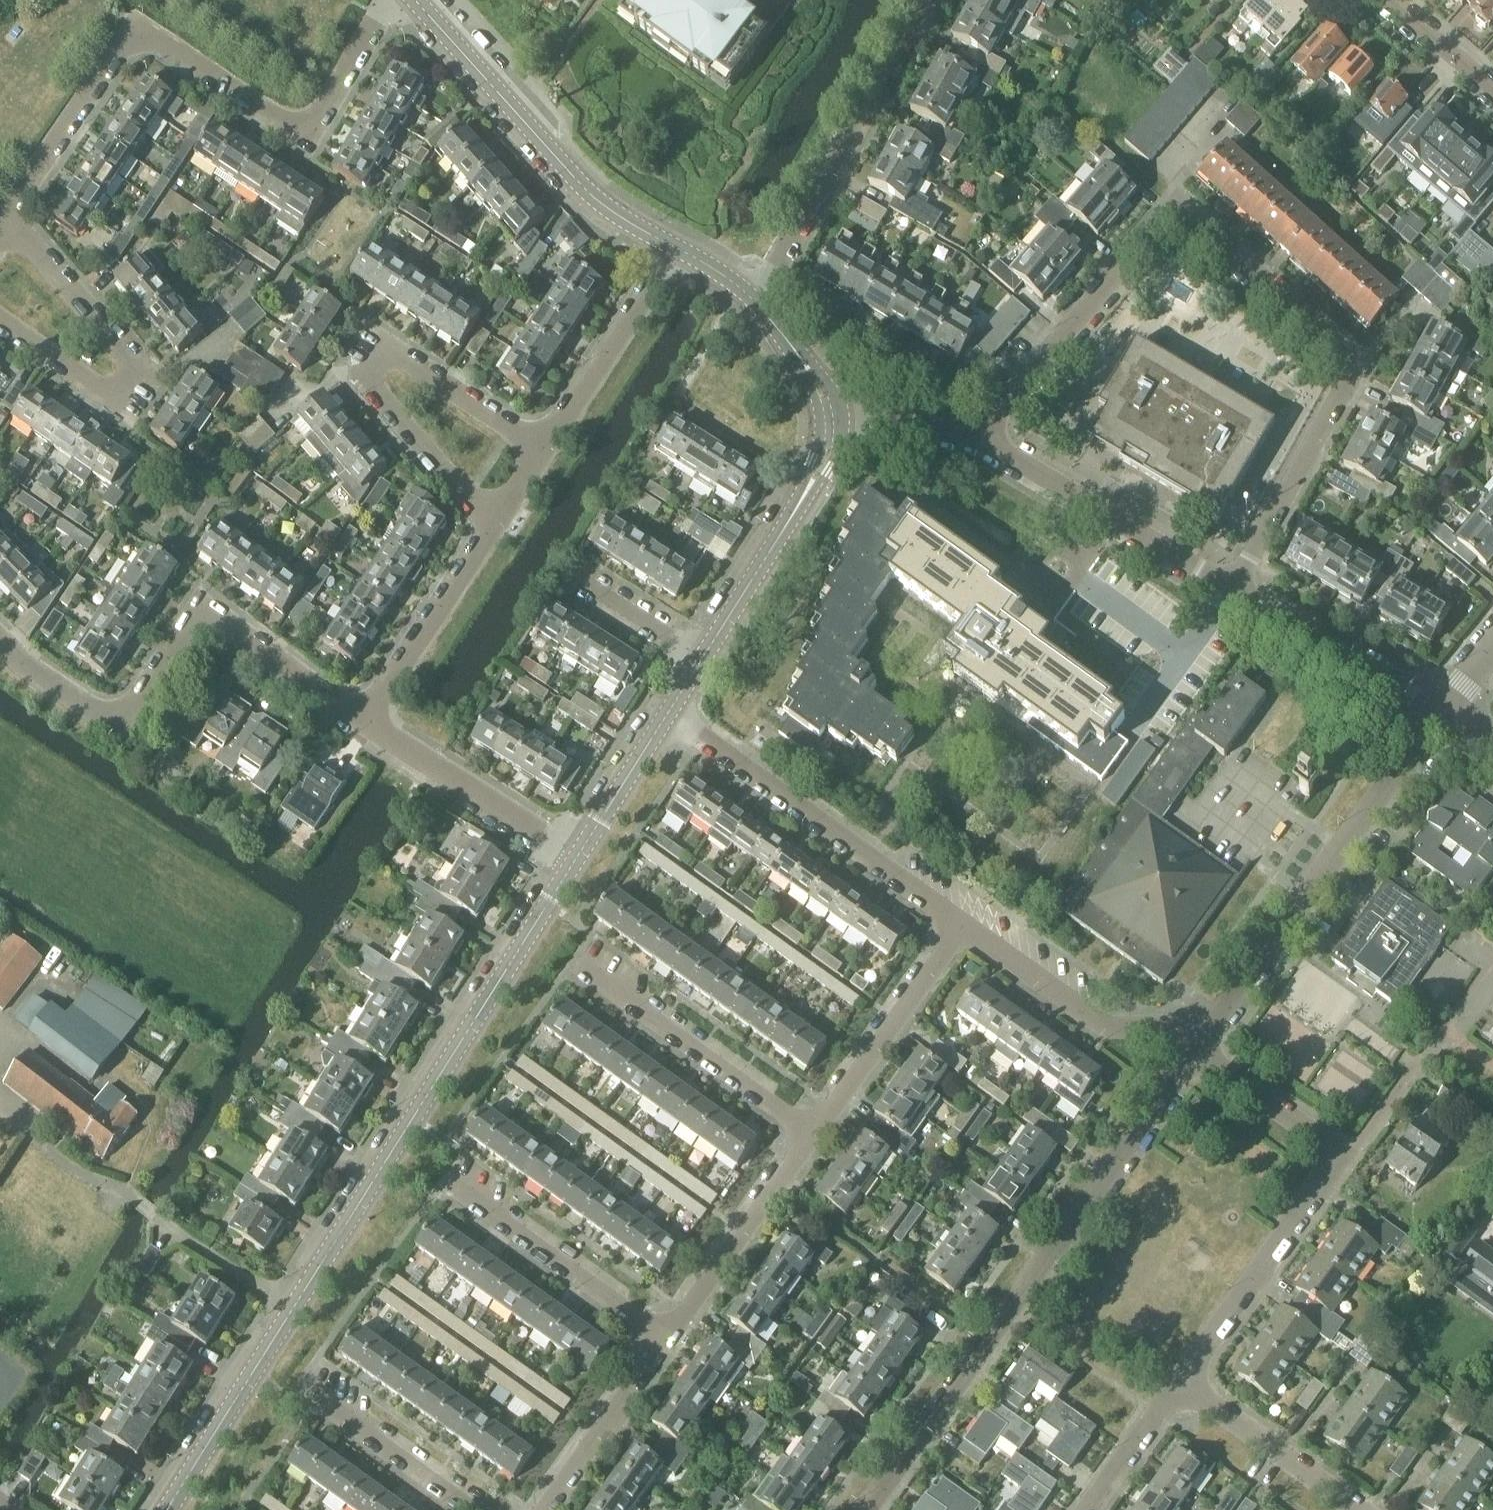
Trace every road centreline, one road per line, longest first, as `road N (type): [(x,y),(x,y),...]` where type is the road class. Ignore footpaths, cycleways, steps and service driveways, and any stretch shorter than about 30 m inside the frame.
road 1 (residential): [(981,442),(1178,203),(1359,361),(1231,590)]
road 2 (tertiary): [(168,1509),(577,855)]
road 3 (residential): [(6,212),(116,53),(136,37),(161,39),(308,127),(391,0)]
road 4 (residential): [(866,1509),(1200,1052)]
road 5 (residential): [(364,723),(202,620),(191,623),(138,707),(119,714),(88,709),(0,645)]
road 6 (residential): [(1187,1377),(1348,1155),(1200,1052)]
road 7 (residential): [(1200,1052),(1437,710)]
road 8 (residential): [(541,449),(397,356),(378,363),(381,389),(496,519)]
road 9 (residential): [(0,316),(118,399),(137,373),(6,212)]
road 10 (tertiary): [(678,251),(577,180),(414,0)]
road 11 (residential): [(961,923),(667,715)]
road 12 (residential): [(752,301),(927,0)]
road 13 (residential): [(816,1133),(576,958)]
road 14 (residential): [(981,442),(1231,590)]
road 15 (residential): [(1200,1052),(1157,1022),(1089,1019),(961,923)]
road 16 (residential): [(670,1338),(446,1179)]
road 17 (tertiary): [(702,659),(816,476),(832,424)]
road 18 (residential): [(816,1133),(961,923)]
road 19 (residential): [(670,1338),(816,1133)]
road 20 (residential): [(577,855),(364,723)]
road 21 (residential): [(364,723),(496,519)]
road 22 (residential): [(541,449),(678,251)]
road 23 (residential): [(1231,590),(1437,710)]
road 24 (residential): [(1366,1509),(1187,1377)]
road 25 (residential): [(545,1509),(670,1338)]
road 26 (residential): [(476,1509),(316,1399)]
road 27 (tertiary): [(577,855),(667,715)]
road 28 (residential): [(1090,1509),(1187,1377)]
road 29 (residential): [(702,659),(564,572)]
road 30 (residential): [(832,424),(951,432),(981,442)]
road 31 (tertiary): [(832,424),(815,376),(752,301)]
road 32 (residential): [(1390,0),(1492,89)]

